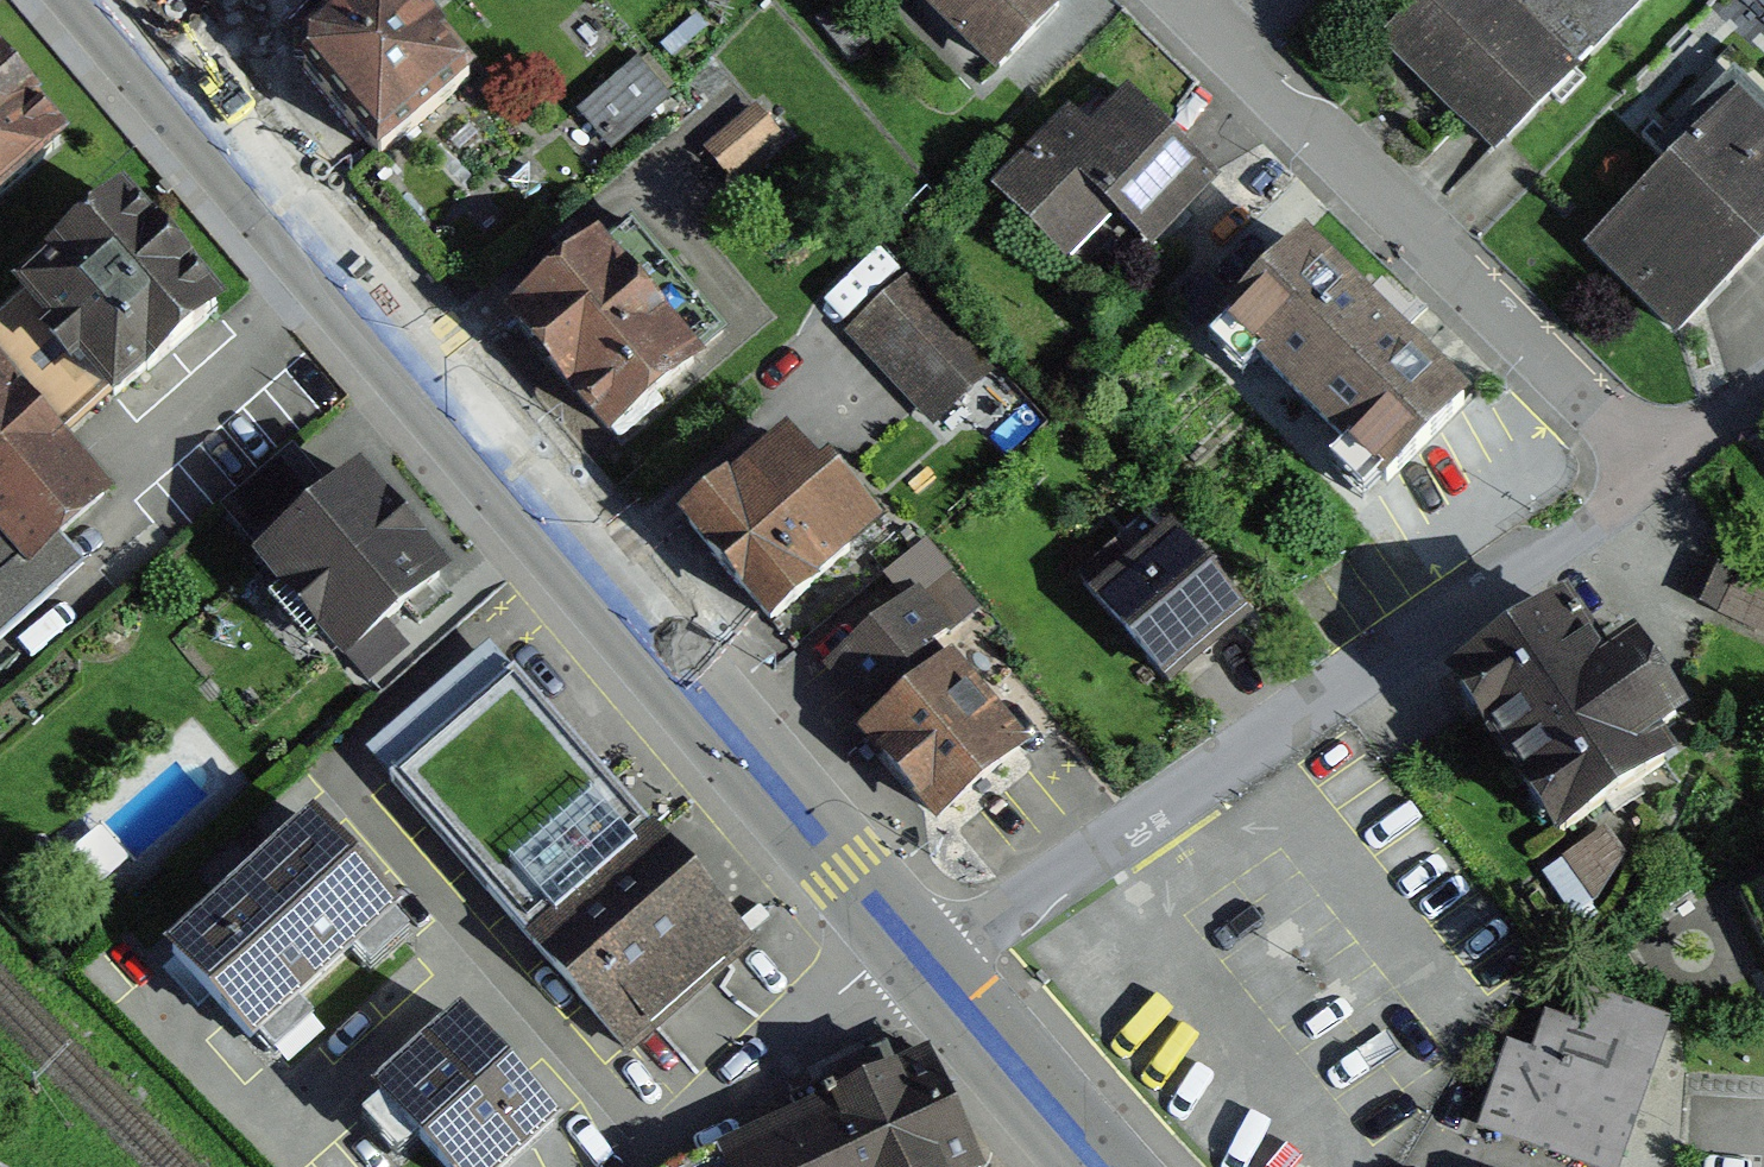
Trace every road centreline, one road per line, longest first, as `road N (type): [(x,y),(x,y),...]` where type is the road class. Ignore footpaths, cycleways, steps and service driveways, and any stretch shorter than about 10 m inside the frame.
road 1 (primary): [(158,62),(918,953)]
road 2 (residential): [(1649,468),(1396,204),(1183,0)]
road 3 (residential): [(1151,811),(1343,686),(1649,468)]
road 4 (residential): [(918,953),(866,971),(644,1166)]
road 5 (primary): [(918,953),(1102,1166)]
road 6 (residential): [(1151,811),(966,937)]
road 7 (residential): [(1649,468),(1763,395)]

